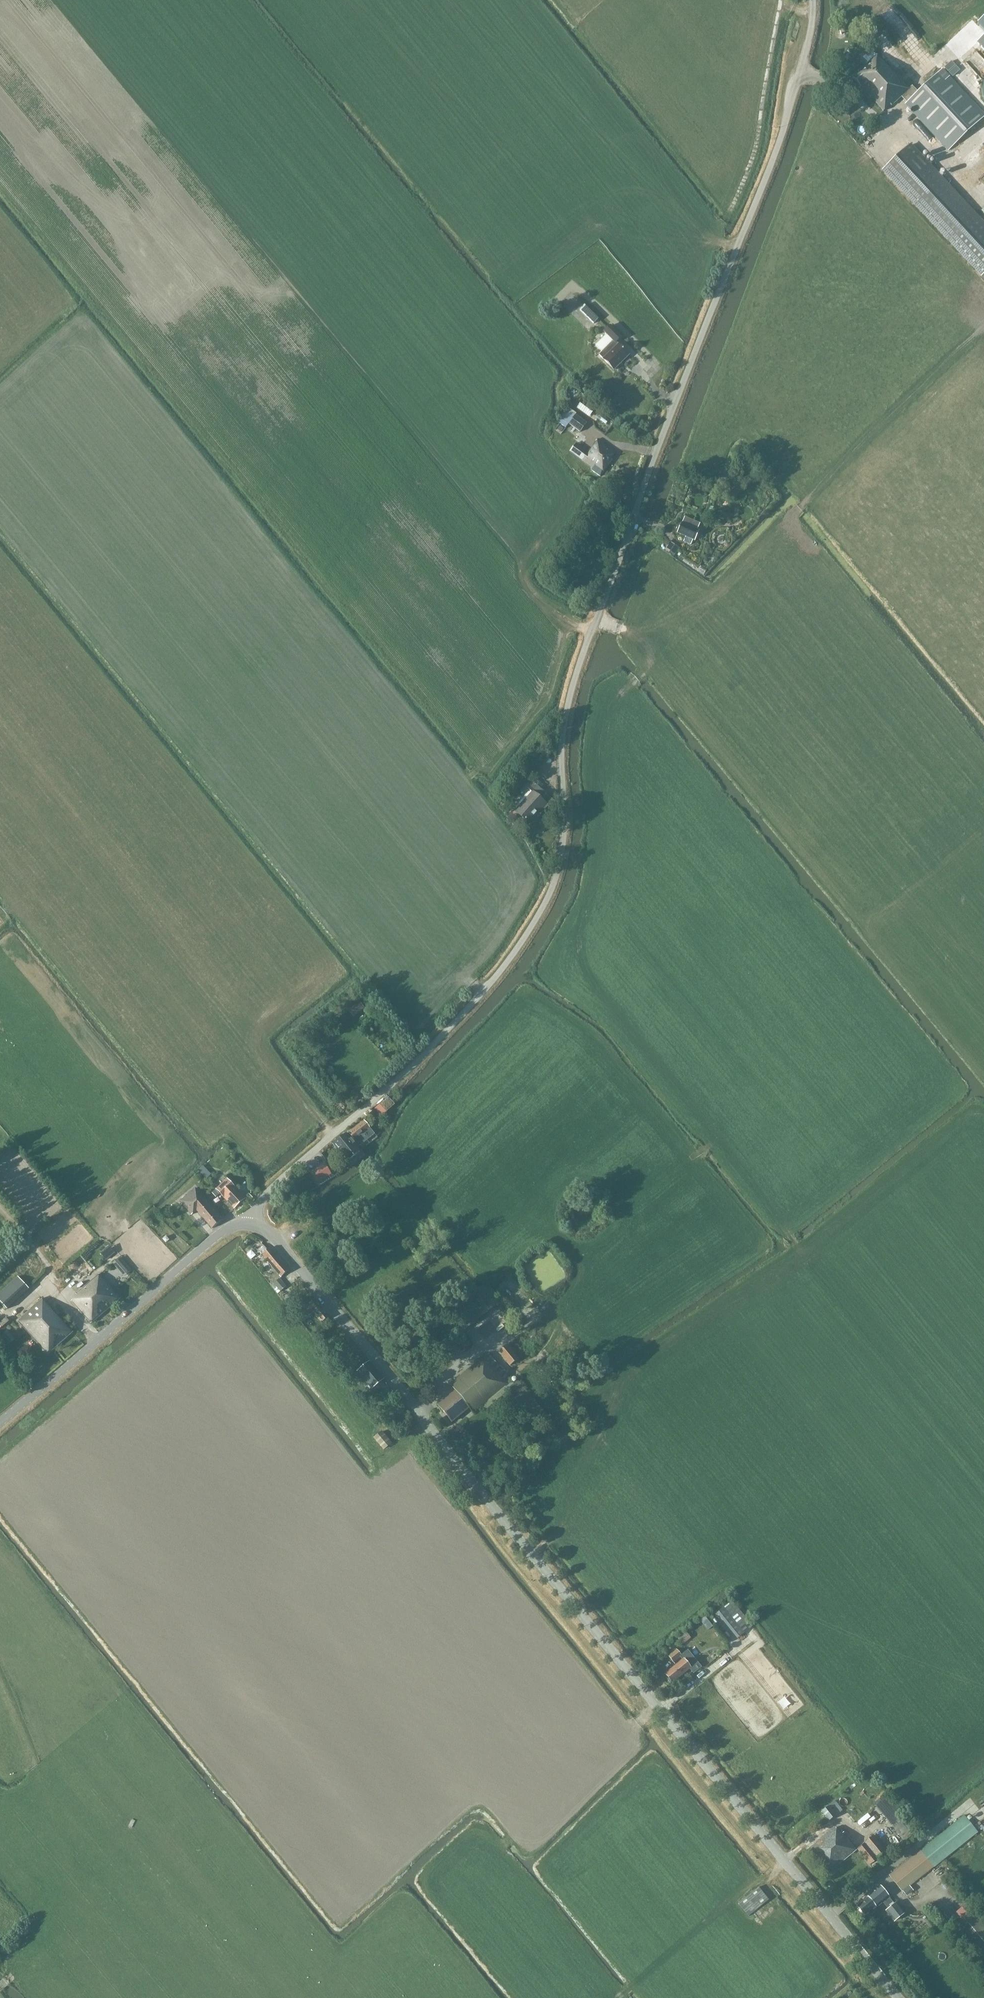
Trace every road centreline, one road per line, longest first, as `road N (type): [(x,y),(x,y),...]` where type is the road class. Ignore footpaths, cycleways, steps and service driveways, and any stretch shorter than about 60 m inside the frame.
road 1 (tertiary): [(898,1997),(335,1311),(268,1233),(249,1224)]
road 2 (track): [(674,404),(647,377),(664,360),(751,163),(780,0)]
road 3 (tertiary): [(0,1421),(214,1240),(249,1224)]

